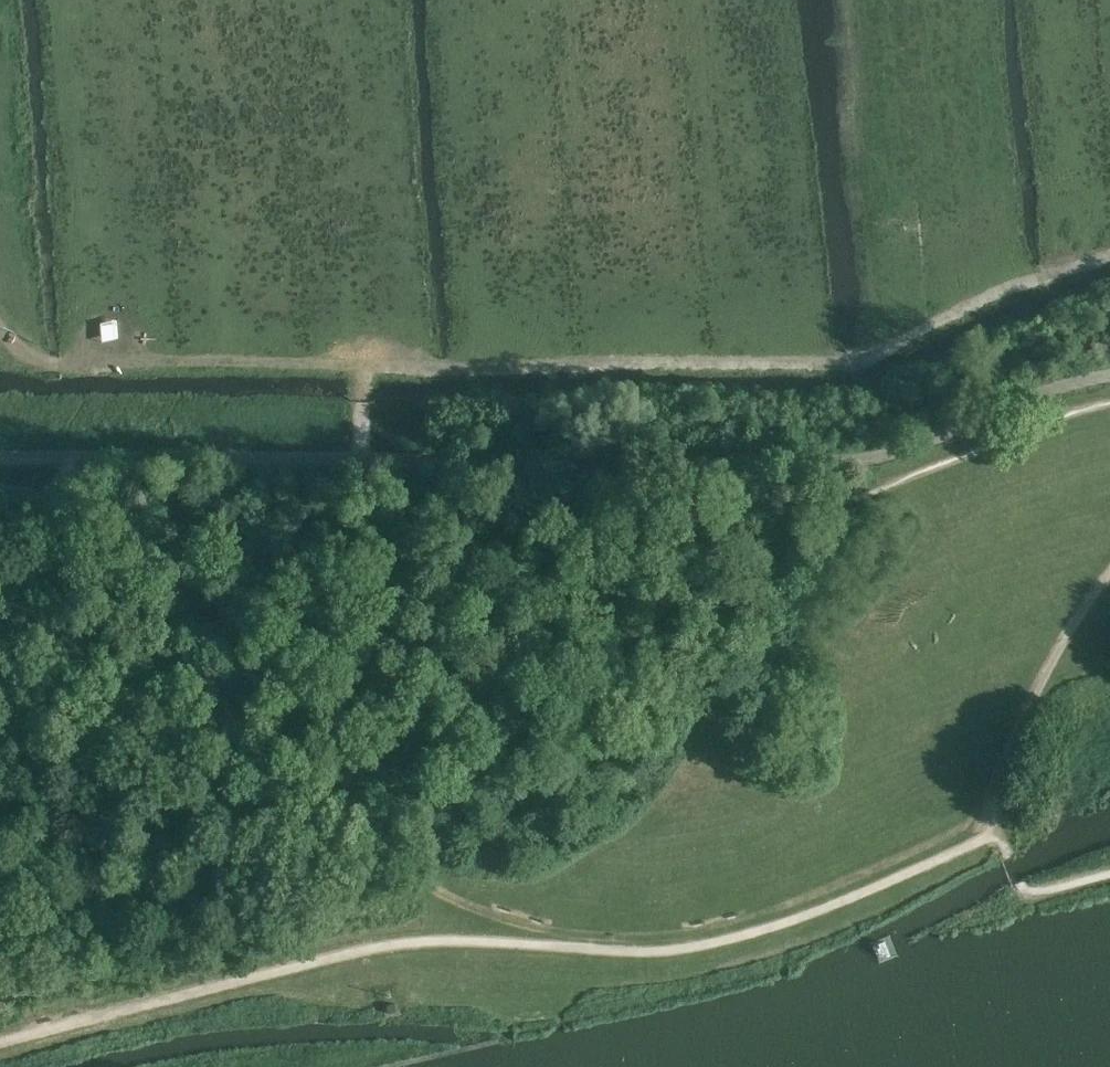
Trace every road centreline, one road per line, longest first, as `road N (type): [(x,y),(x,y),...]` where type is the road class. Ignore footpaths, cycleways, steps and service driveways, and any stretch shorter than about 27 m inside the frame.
road 1 (track): [(0,333),(47,364),(81,366),(831,367),(868,364),(1014,290),(1109,260)]

